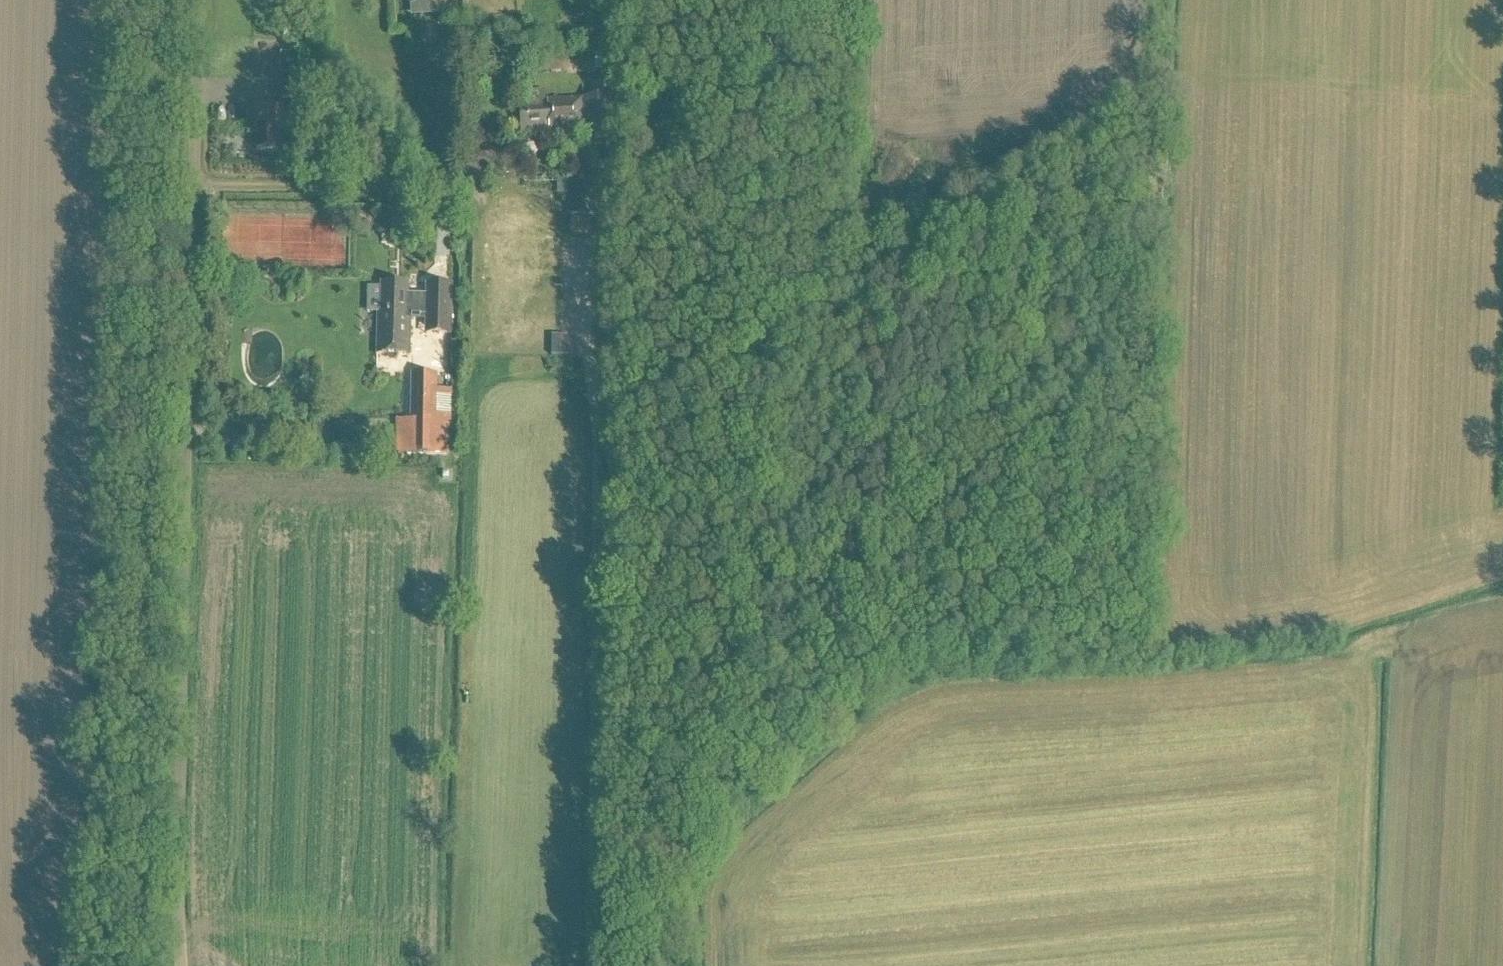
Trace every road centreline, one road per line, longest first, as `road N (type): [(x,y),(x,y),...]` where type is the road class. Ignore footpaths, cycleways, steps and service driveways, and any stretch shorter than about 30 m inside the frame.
road 1 (unclassified): [(171,965),(196,0)]
road 2 (track): [(191,184),(457,191),(472,182),(484,130)]

